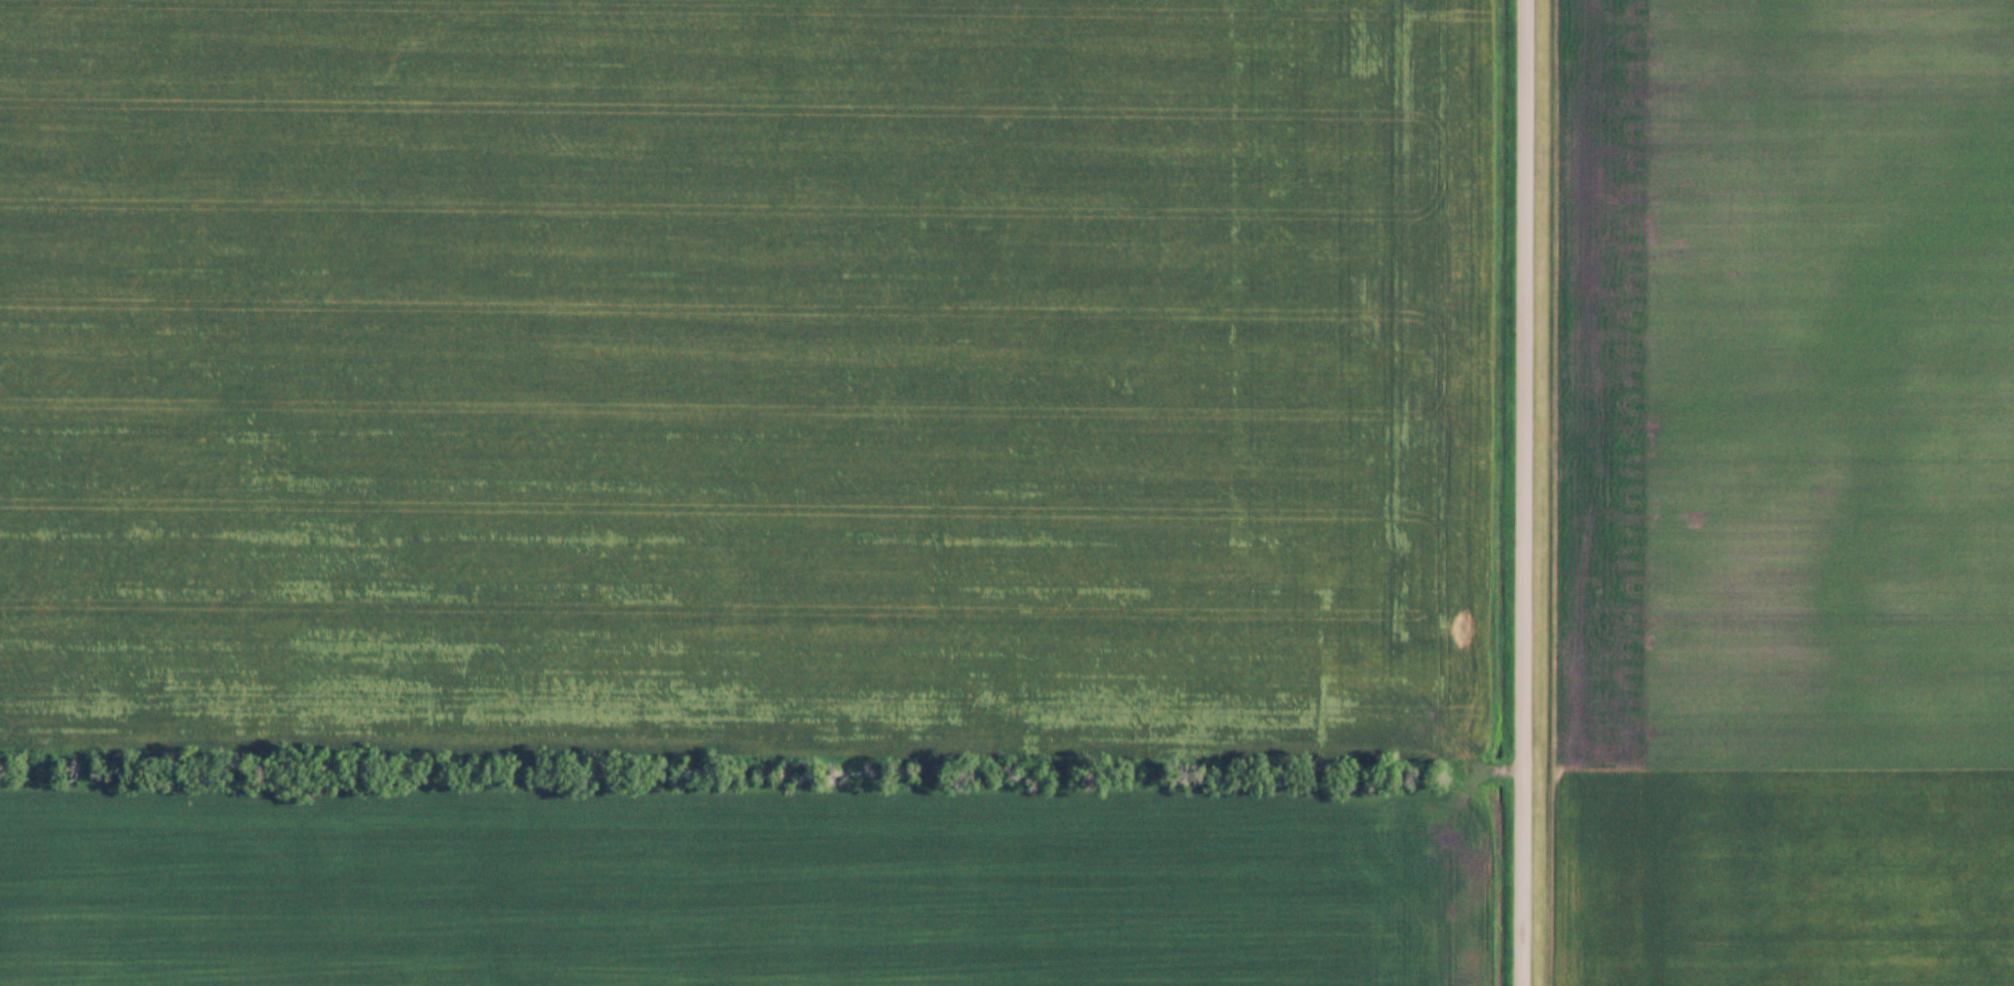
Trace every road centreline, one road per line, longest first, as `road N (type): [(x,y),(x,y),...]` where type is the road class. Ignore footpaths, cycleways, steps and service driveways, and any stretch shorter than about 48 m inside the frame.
road 1 (residential): [(1527,985),(1530,0)]

